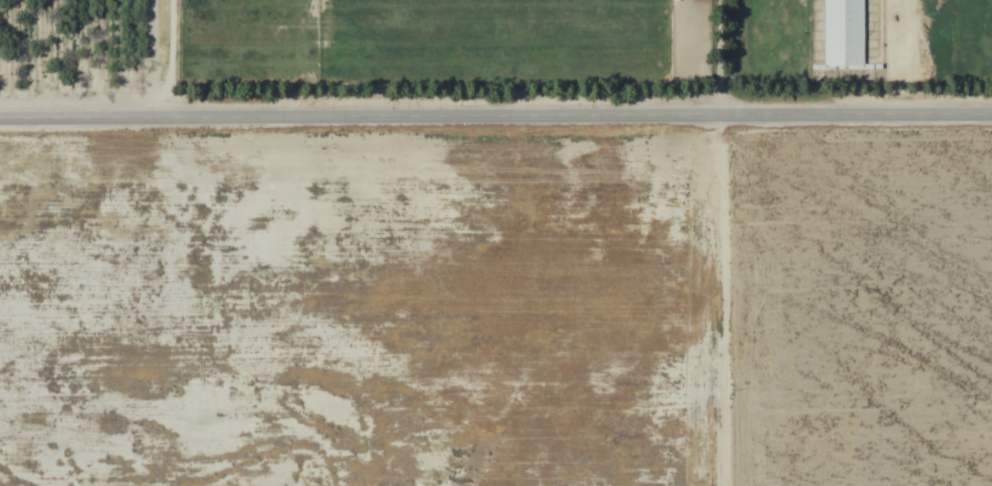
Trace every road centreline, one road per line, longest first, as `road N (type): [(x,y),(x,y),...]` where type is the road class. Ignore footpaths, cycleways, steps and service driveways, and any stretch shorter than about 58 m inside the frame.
road 1 (tertiary): [(991,111),(0,112)]

